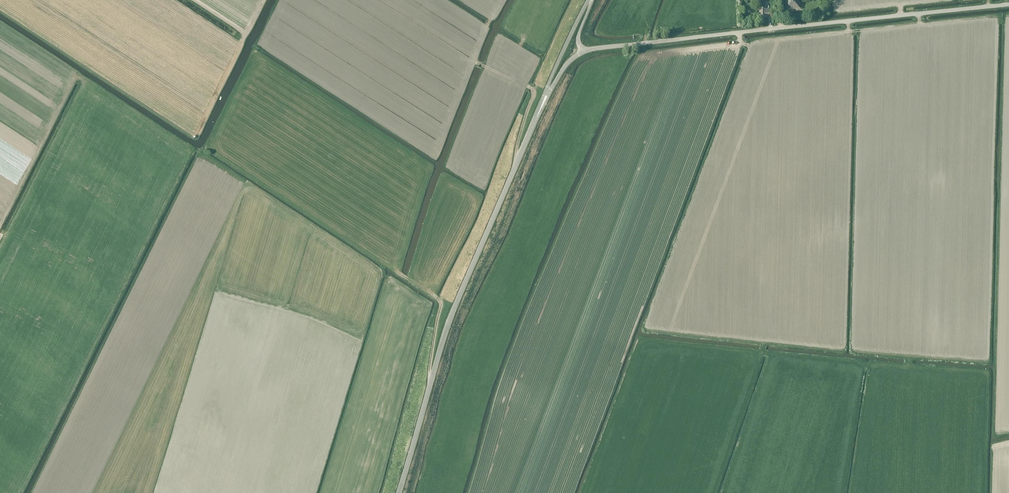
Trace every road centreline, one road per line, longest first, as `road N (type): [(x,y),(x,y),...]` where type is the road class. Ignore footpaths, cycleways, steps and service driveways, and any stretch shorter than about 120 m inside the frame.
road 1 (unclassified): [(584,52),(1008,7)]
road 2 (unclassified): [(398,492),(454,310),(545,97)]
road 3 (track): [(490,18),(474,63),(532,90),(516,165)]
road 4 (track): [(76,78),(0,227)]
road 5 (track): [(398,273),(439,300),(430,385)]

